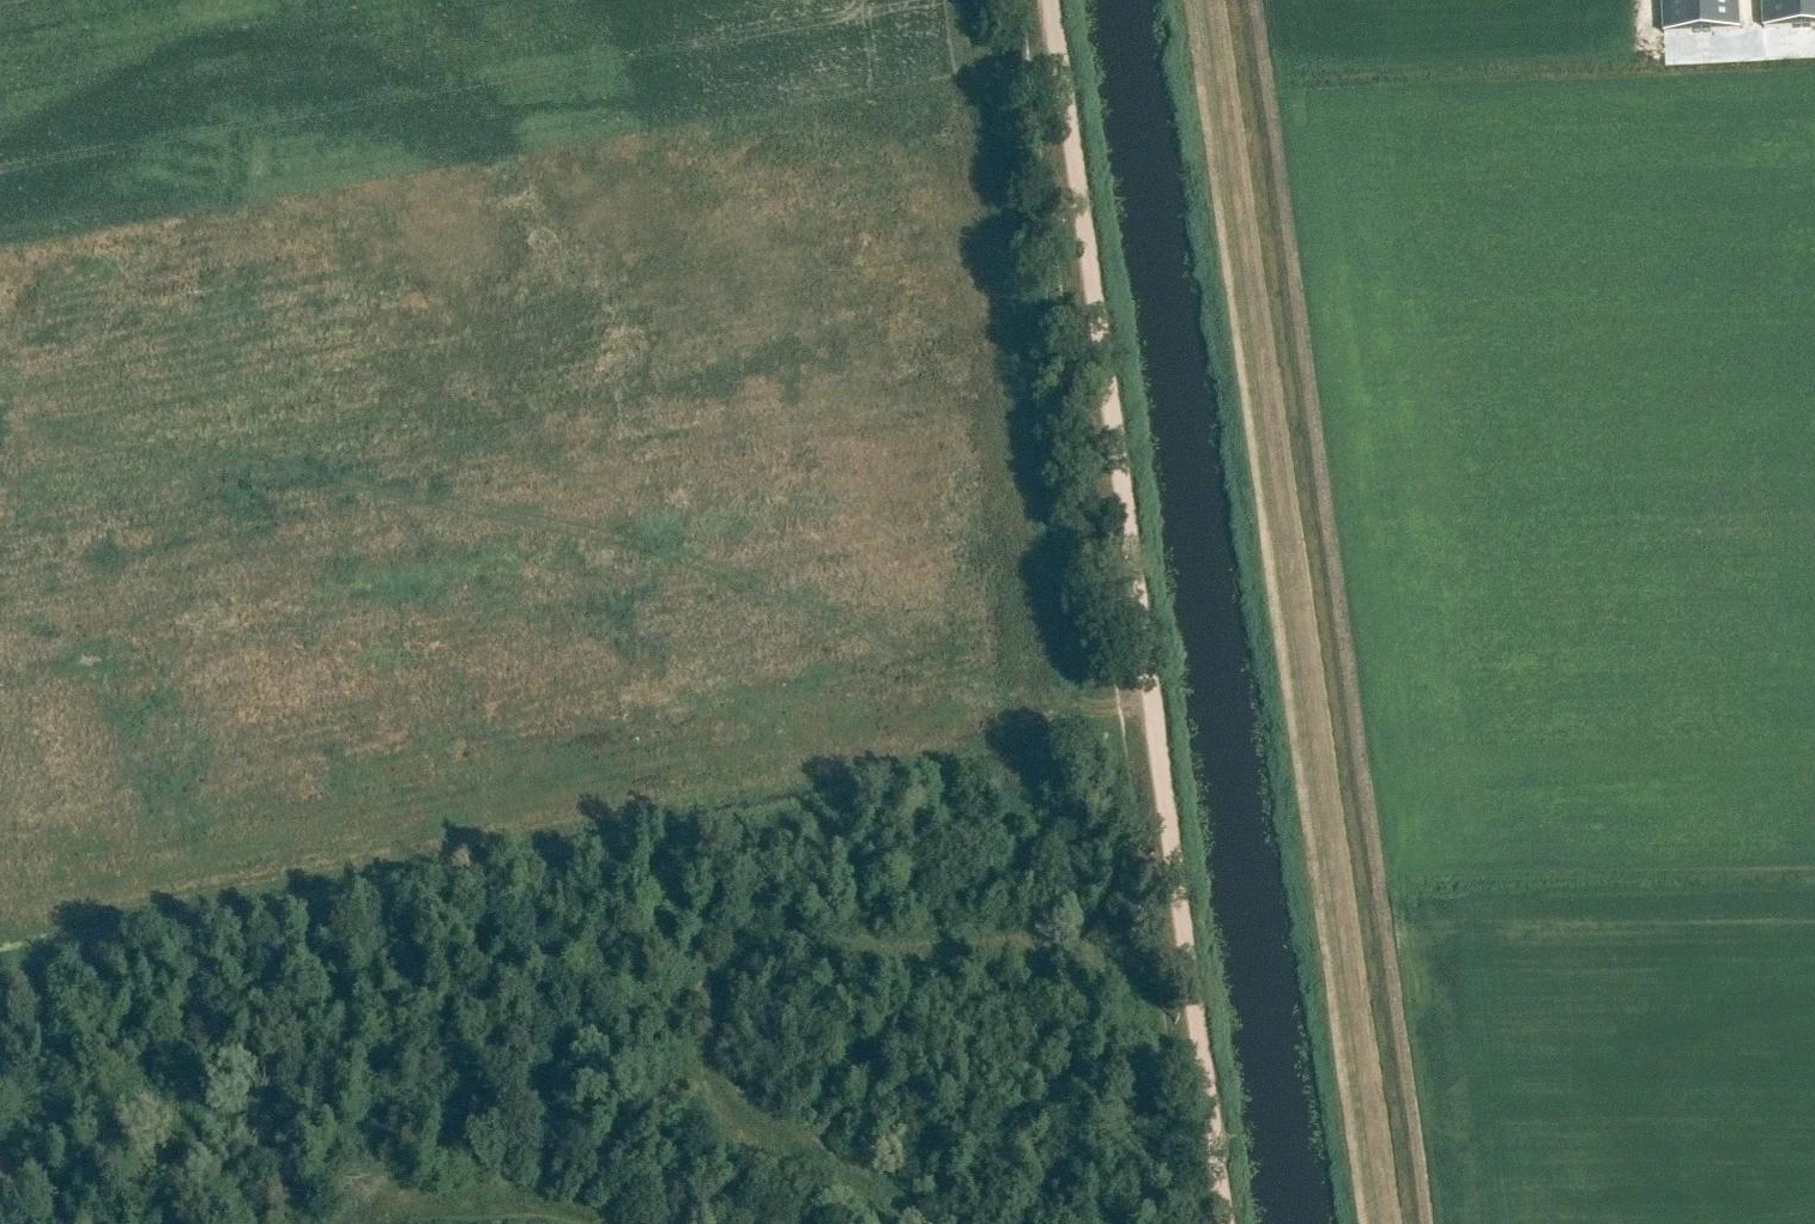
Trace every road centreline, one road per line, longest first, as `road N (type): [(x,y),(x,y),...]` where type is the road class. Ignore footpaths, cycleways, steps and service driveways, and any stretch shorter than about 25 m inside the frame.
road 1 (track): [(1197,0),(1377,1223)]
road 2 (track): [(1226,1223),(1054,0)]
road 3 (track): [(0,935),(85,928),(502,844),(1160,737)]

